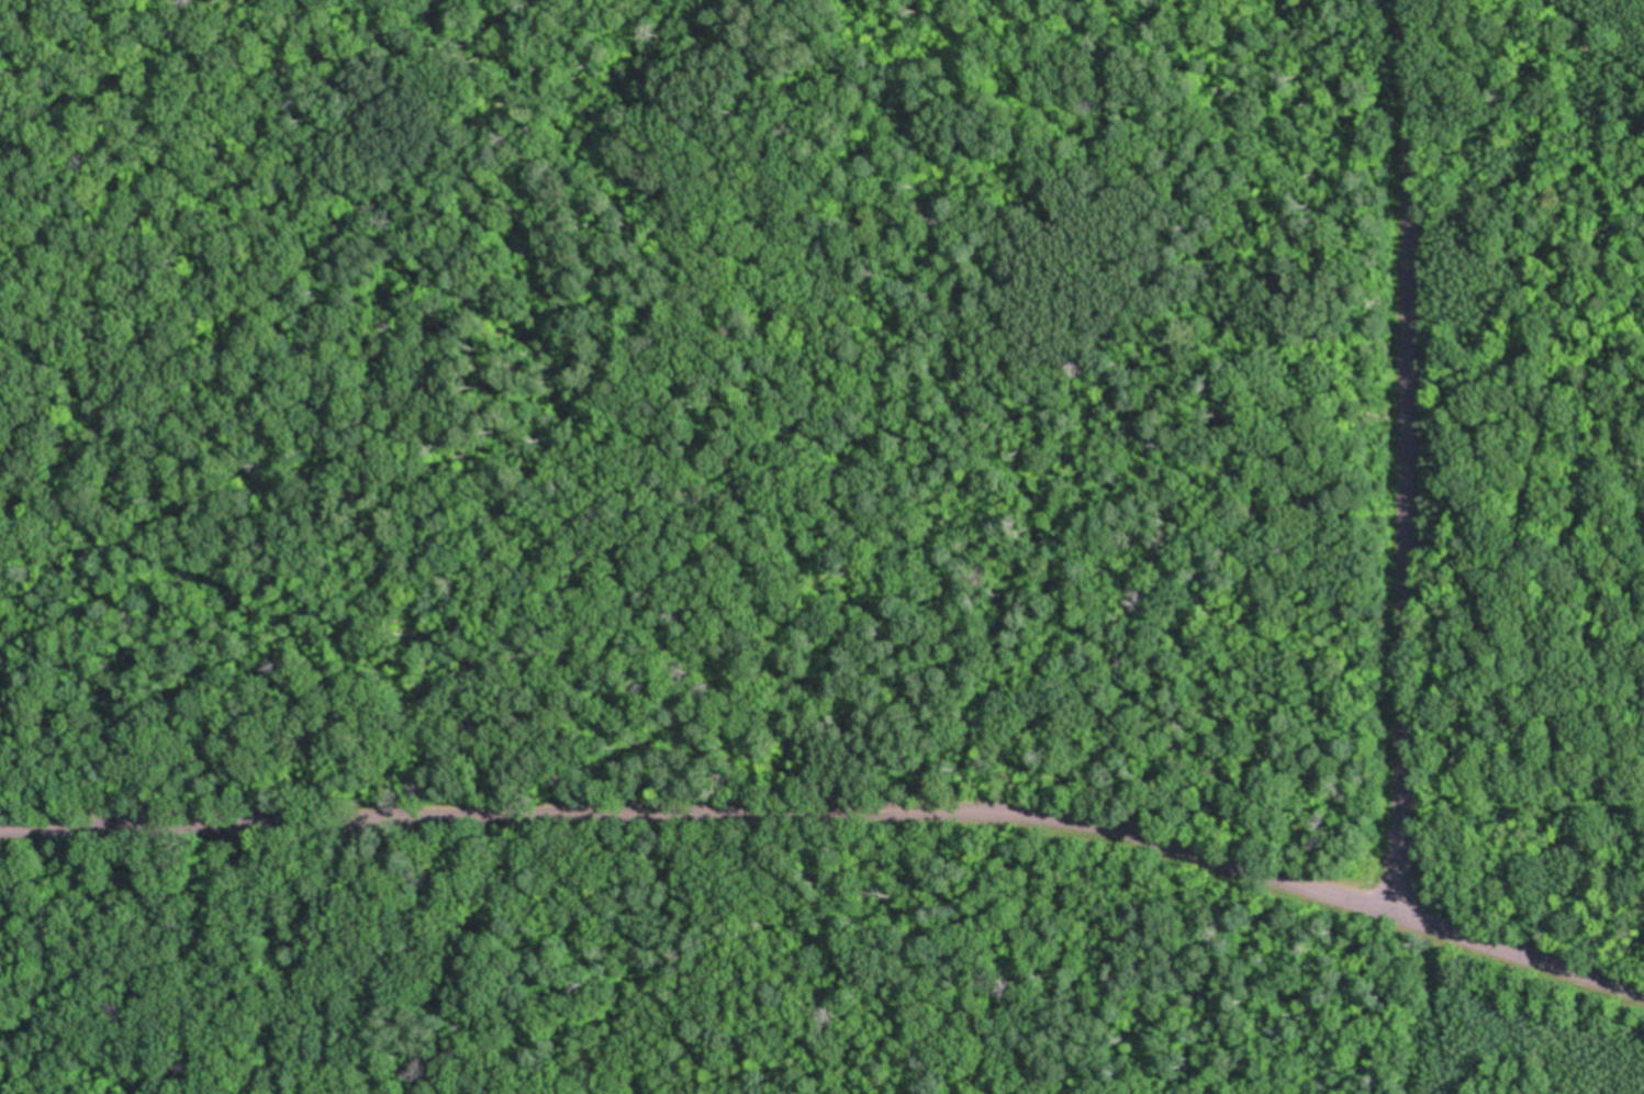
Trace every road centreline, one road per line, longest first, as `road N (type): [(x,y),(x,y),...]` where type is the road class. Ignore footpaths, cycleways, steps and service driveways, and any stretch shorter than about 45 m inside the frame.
road 1 (residential): [(1390,868),(1069,820),(0,832)]
road 2 (residential): [(1390,868),(1397,0)]
road 3 (residential): [(1643,976),(1397,894),(1390,868)]

